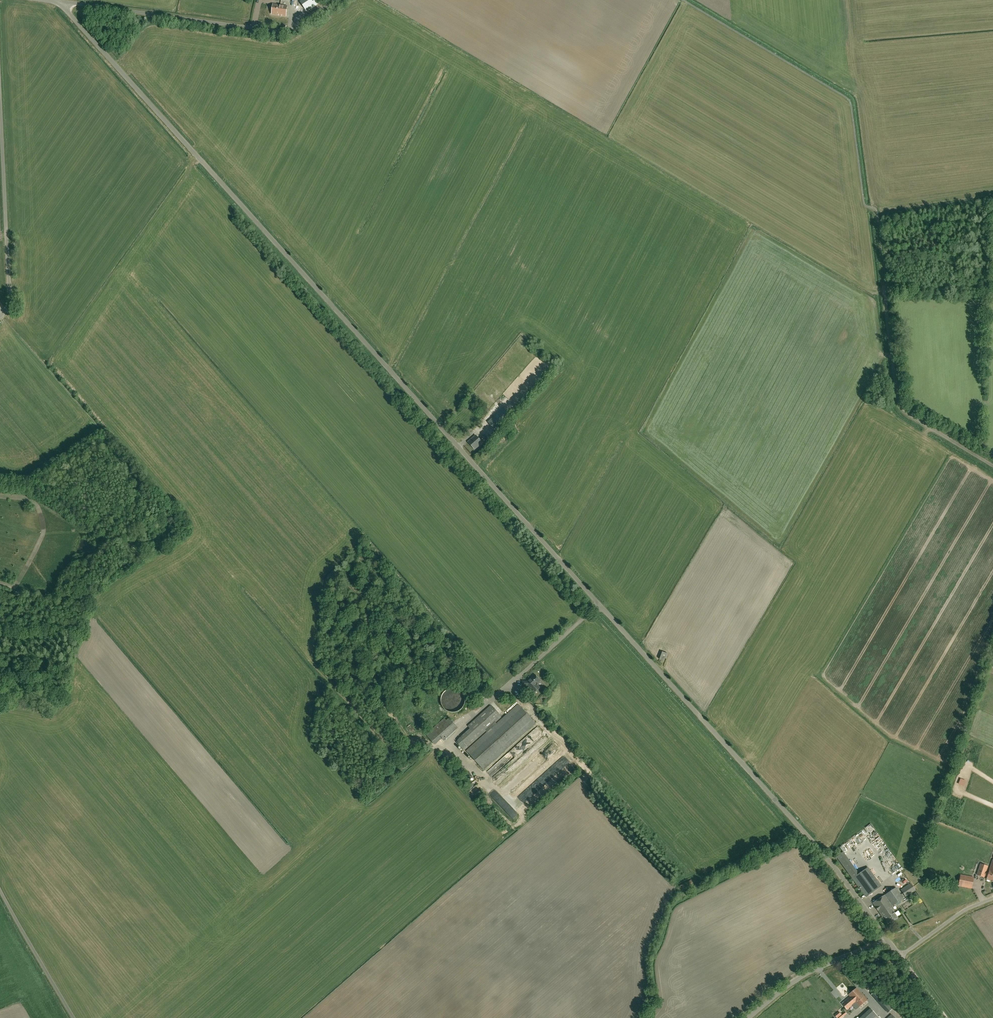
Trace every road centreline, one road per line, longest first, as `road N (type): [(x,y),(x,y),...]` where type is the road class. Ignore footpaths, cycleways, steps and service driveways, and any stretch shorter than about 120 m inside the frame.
road 1 (unclassified): [(886,940),(819,848),(59,2)]
road 2 (unclassified): [(309,16),(277,31),(59,2)]
road 3 (unclassified): [(992,465),(901,406),(884,288)]
road 4 (unclassified): [(0,316),(9,300),(0,101)]
road 5 (unclassified): [(749,1017),(811,972),(886,940)]
road 6 (unclassified): [(74,1017),(0,890)]

